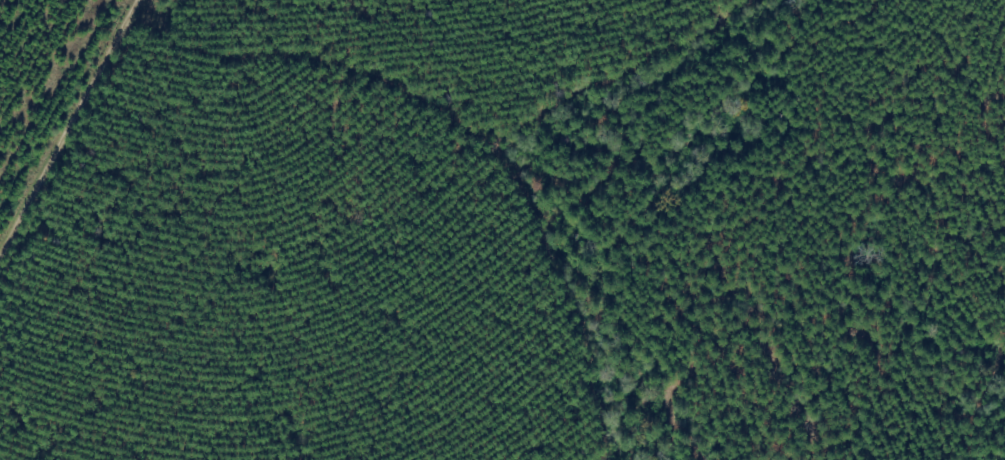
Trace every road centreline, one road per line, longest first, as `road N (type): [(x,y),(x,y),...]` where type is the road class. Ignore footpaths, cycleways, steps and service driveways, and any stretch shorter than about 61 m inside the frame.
road 1 (residential): [(0,271),(133,0)]

